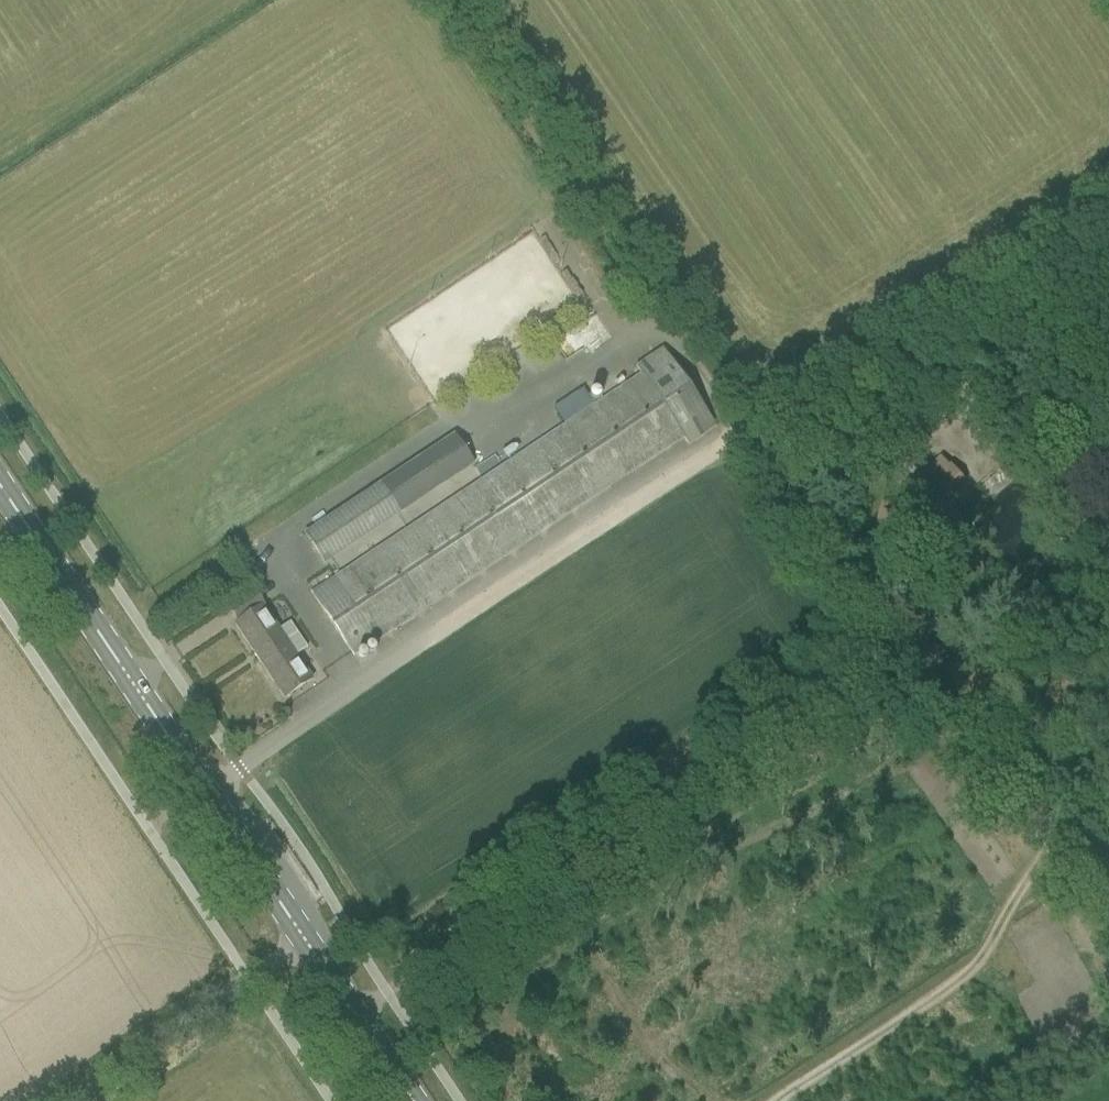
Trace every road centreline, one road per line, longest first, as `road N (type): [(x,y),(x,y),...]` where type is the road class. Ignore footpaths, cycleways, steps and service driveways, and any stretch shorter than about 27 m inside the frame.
road 1 (track): [(146,828),(712,451),(1108,205)]
road 2 (secondary): [(411,1100),(0,488)]
road 3 (track): [(1108,759),(1092,773),(985,953),(778,1100)]

